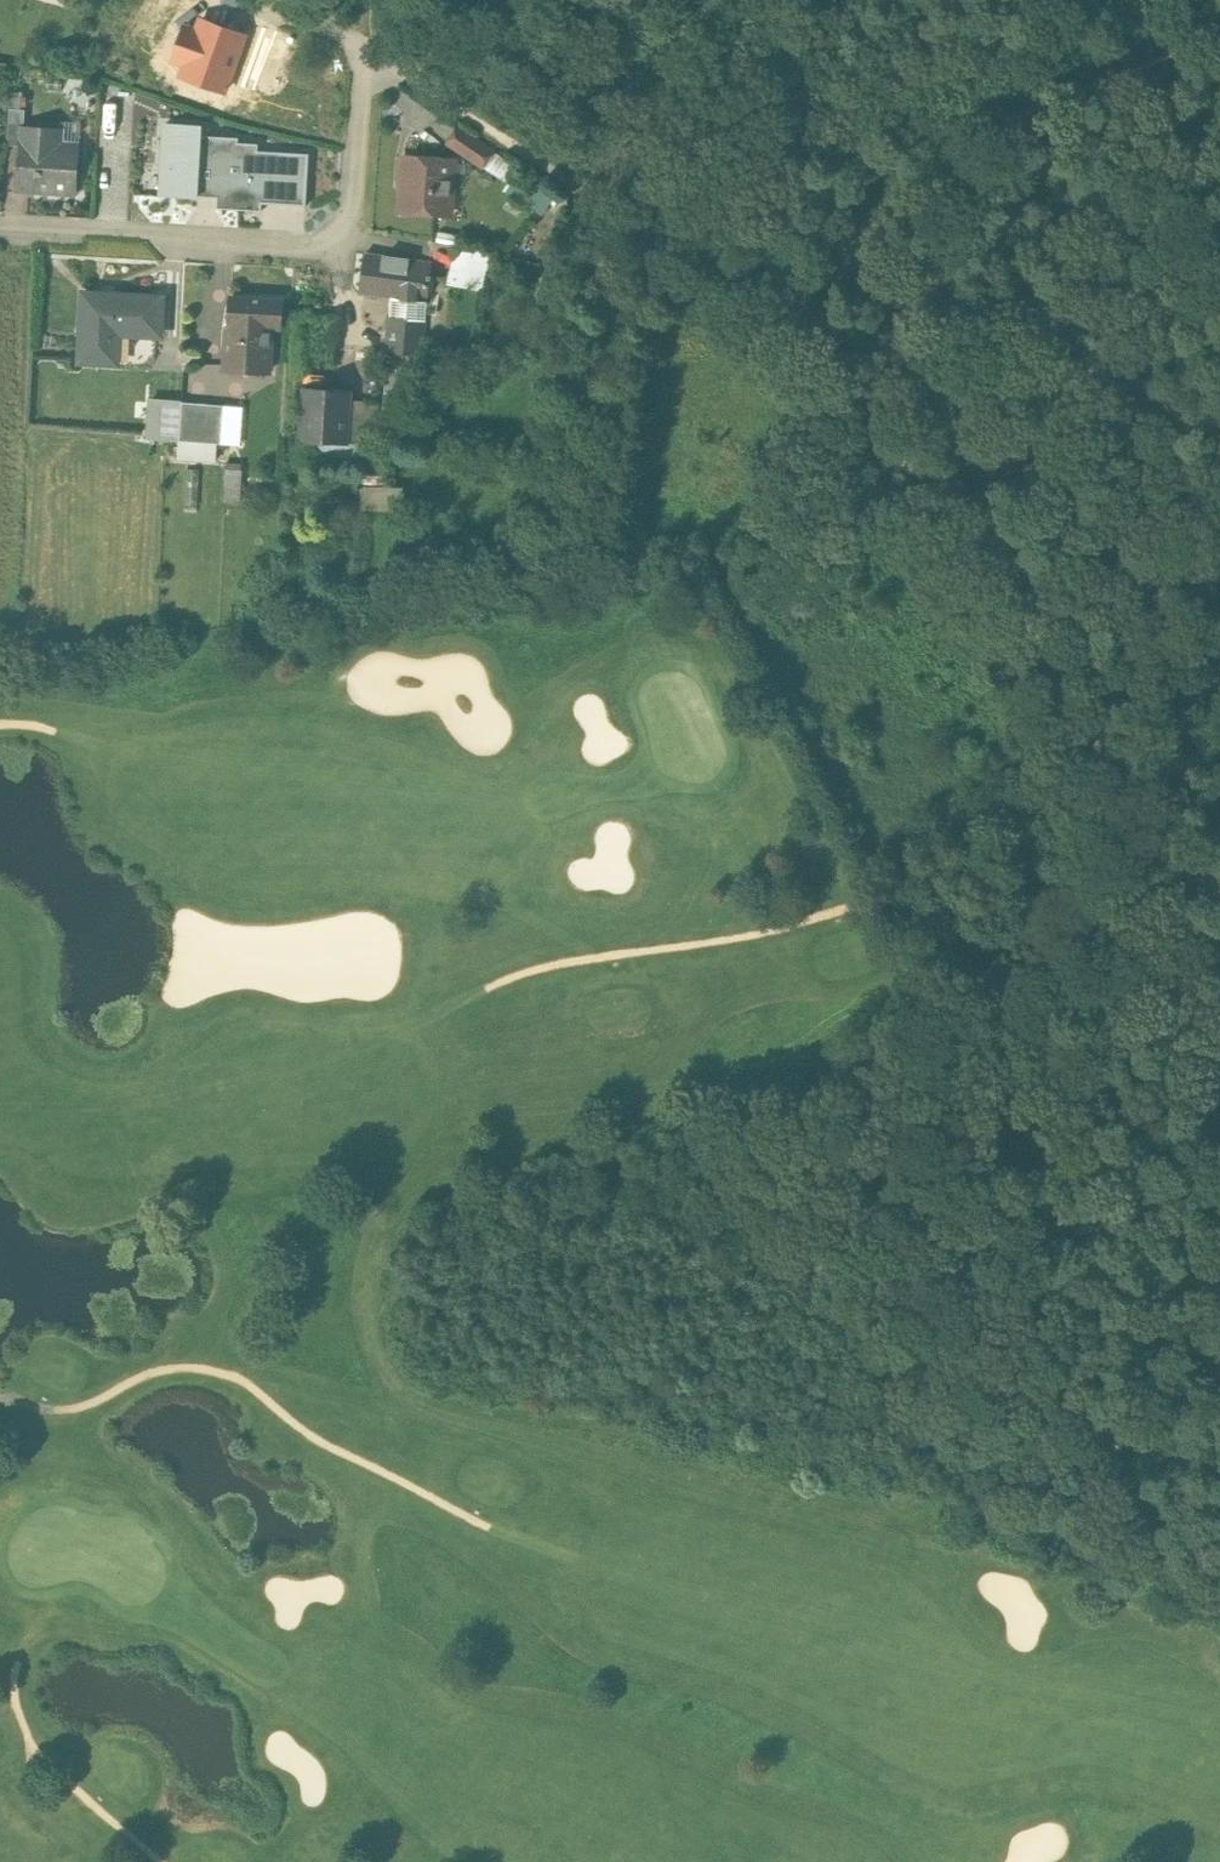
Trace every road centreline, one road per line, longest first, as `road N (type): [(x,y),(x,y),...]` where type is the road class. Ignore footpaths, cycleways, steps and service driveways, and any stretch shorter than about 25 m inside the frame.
road 1 (track): [(1219,10),(1199,31),(1025,75),(904,216),(793,322),(949,488),(1024,592),(1143,785),(1173,872),(1219,924)]
road 2 (residential): [(0,222),(352,230),(360,53),(351,37),(260,0)]
road 3 (track): [(793,322),(360,53)]

